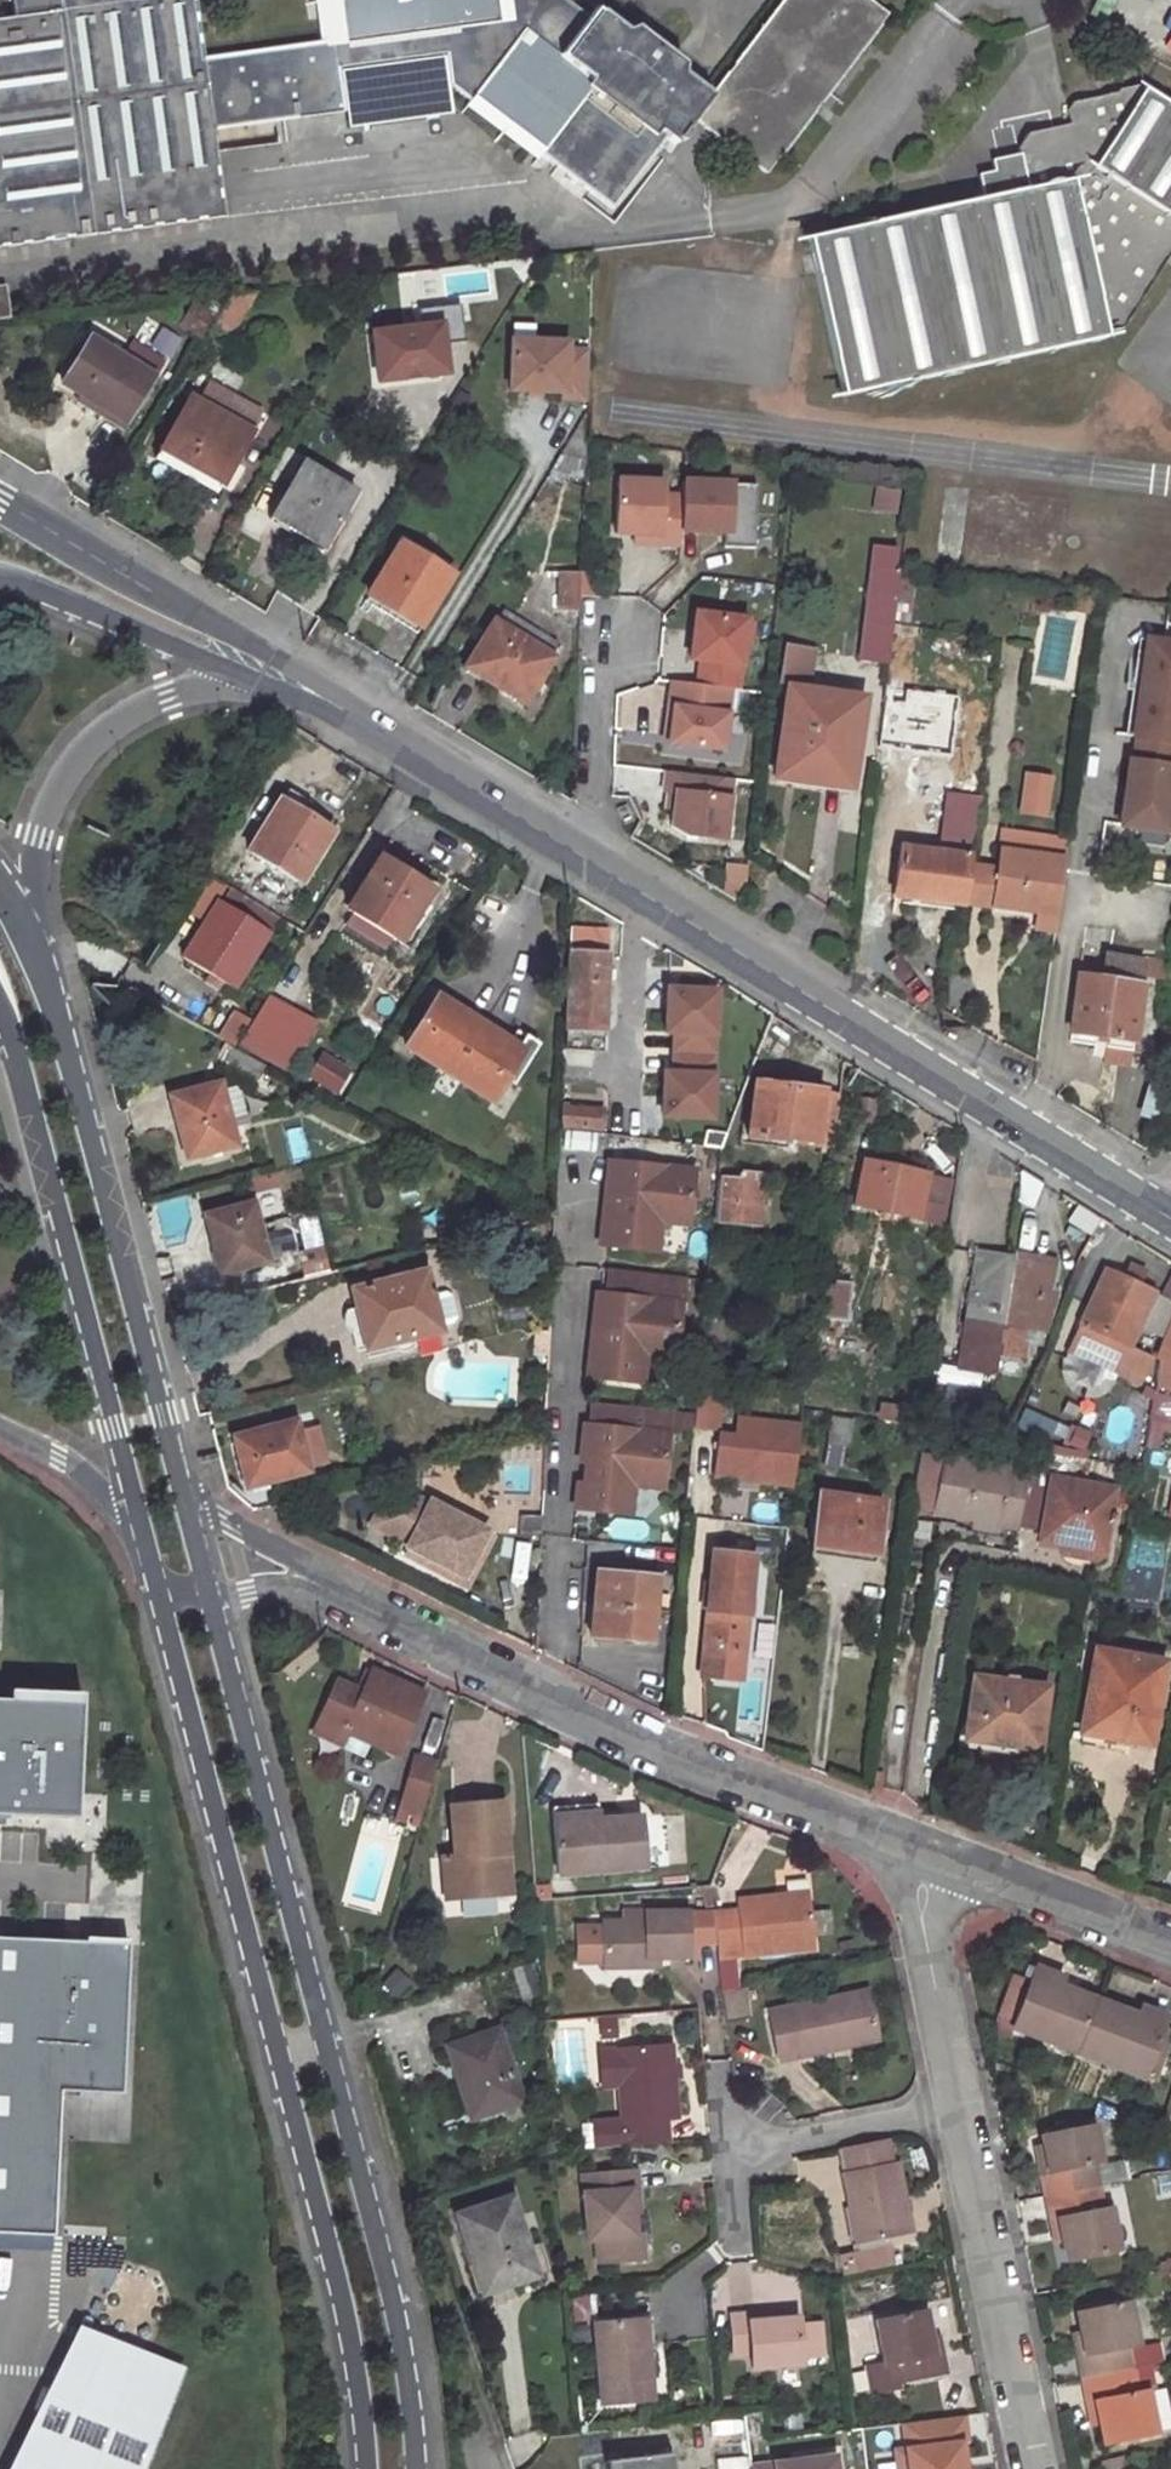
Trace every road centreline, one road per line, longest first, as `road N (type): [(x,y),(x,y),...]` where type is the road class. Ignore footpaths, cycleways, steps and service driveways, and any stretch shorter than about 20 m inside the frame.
road 1 (secondary): [(159,1588),(336,2254),(367,2428),(367,2468)]
road 2 (secondary): [(414,2468),(413,2419),(378,2239),(213,1594)]
road 3 (primary): [(1161,1212),(590,861)]
road 4 (secondary): [(189,1499),(35,941)]
road 5 (secondary): [(0,1021),(140,1517)]
road 6 (primary): [(425,758),(295,667),(0,501)]
road 7 (residential): [(548,1699),(569,1282)]
road 8 (residential): [(548,1699),(925,1853)]
road 9 (secondary): [(35,941),(31,882),(40,837),(57,793),(107,730),(167,695),(251,682)]
road 10 (residential): [(958,2100),(1037,2468)]
road 11 (primary): [(0,582),(251,682)]
road 12 (residential): [(925,1853),(1170,1947)]
road 13 (residential): [(324,1579),(548,1699)]
road 14 (residential): [(925,1853),(916,1880),(958,2100)]
road 15 (residential): [(590,861),(603,609)]
road 16 (residential): [(958,2100),(732,2152)]
road 17 (primary): [(590,861),(425,758)]
road 18 (primary): [(251,682),(425,758)]
road 19 (residential): [(0,1428),(59,1455),(140,1517)]
road 20 (residential): [(324,1579),(189,1499)]

